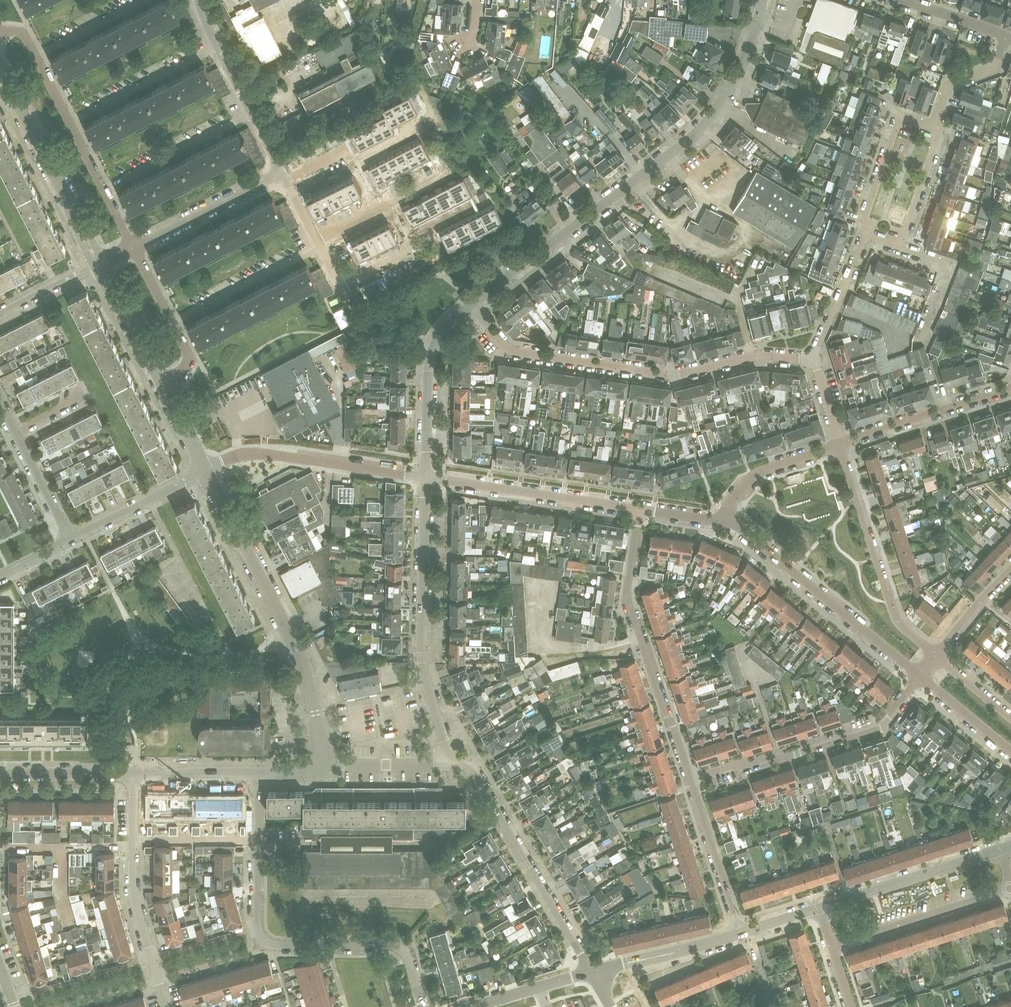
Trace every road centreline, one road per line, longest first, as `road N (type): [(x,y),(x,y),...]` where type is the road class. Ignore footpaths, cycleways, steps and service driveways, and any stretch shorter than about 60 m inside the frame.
road 1 (unclassified): [(472,305),(712,120),(755,43),(763,0)]
road 2 (residential): [(814,359),(752,356),(674,374),(514,351),(472,305)]
road 3 (tertiary): [(327,766),(302,657),(205,470)]
road 4 (unclassified): [(445,765),(422,657),(426,477)]
road 5 (residential): [(690,779),(629,605),(640,508)]
road 6 (unclassified): [(445,765),(464,765),(485,784),(594,974)]
road 7 (residential): [(690,779),(881,730),(921,676)]
road 8 (residential): [(921,676),(724,520)]
road 9 (residential): [(936,656),(892,608),(840,445)]
road 10 (tertiary): [(205,470),(99,265)]
road 11 (residential): [(426,477),(252,453),(205,470)]
road 12 (tertiary): [(99,265),(0,69)]
road 13 (residential): [(640,508),(426,477)]
road 14 (residential): [(99,265),(282,171)]
road 15 (tertiary): [(818,908),(1001,849)]
road 16 (residential): [(422,1006),(396,945),(272,944)]
road 17 (residential): [(282,171),(199,0)]
road 18 (unclassified): [(426,477),(433,349),(472,305)]
road 19 (unclassified): [(833,950),(1010,890)]
road 20 (residential): [(152,957),(135,897),(134,775)]
road 21 (residential): [(1010,389),(840,445)]
road 22 (residential): [(741,933),(690,779)]
road 23 (residential): [(351,311),(282,171)]
road 24 (tertiary): [(594,974),(741,933)]
road 25 (residential): [(870,234),(866,218),(897,126),(907,119),(932,128)]
road 26 (residential): [(258,926),(258,775)]
road 27 (residential): [(152,957),(12,998)]
road 28 (residential): [(724,520),(763,471),(840,445)]
road 29 (residential): [(814,359),(870,234)]
road 30 (residential): [(85,533),(205,470)]
road 31 (tertiary): [(134,775),(0,775)]
road 32 (residential): [(932,128),(949,90),(996,67),(1007,35)]
road 33 (residential): [(159,980),(272,952),(272,944)]
road 34 (tertiary): [(258,775),(134,775)]
road 35 (tertiary): [(475,1006),(594,974)]
road 36 (residential): [(899,241),(937,141),(932,128)]

